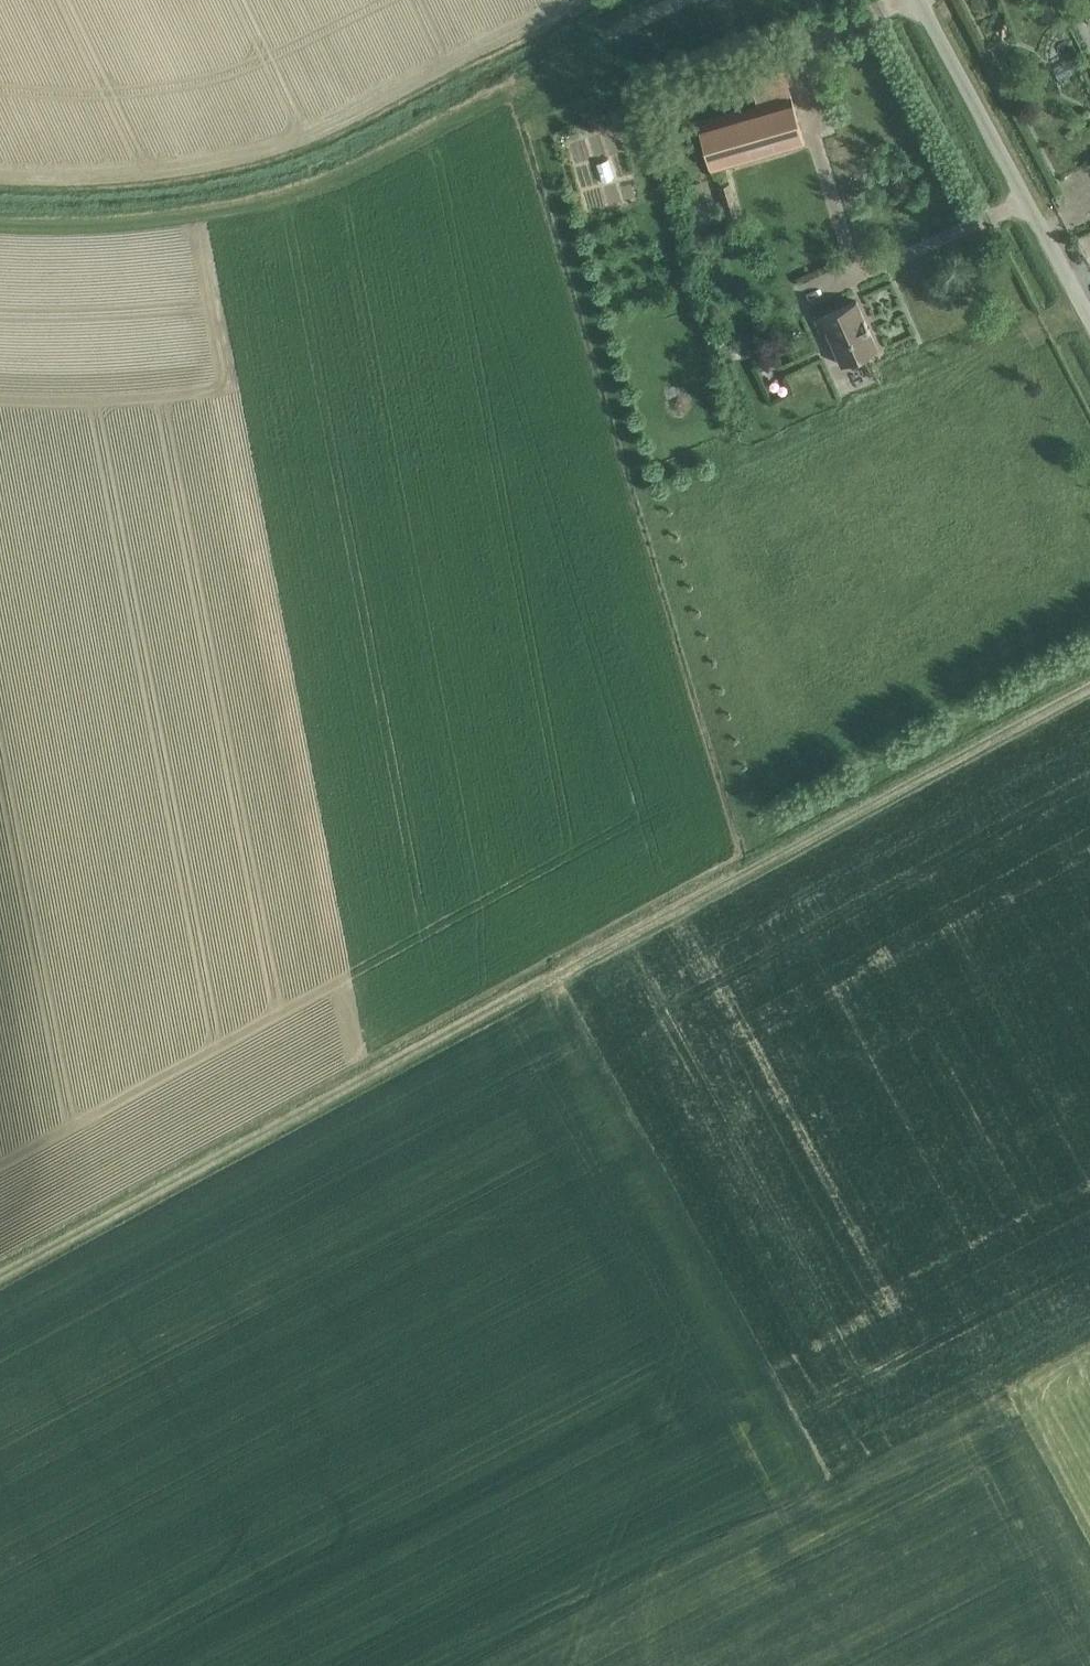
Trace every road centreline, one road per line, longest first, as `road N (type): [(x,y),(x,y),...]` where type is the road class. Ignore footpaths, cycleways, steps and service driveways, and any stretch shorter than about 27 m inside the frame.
road 1 (unclassified): [(1089,320),(921,0)]

